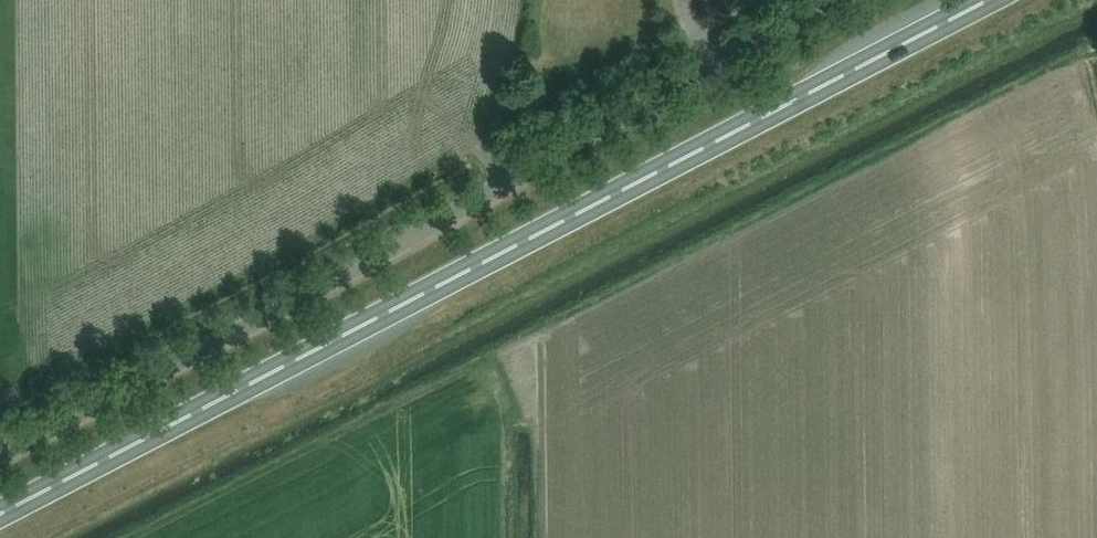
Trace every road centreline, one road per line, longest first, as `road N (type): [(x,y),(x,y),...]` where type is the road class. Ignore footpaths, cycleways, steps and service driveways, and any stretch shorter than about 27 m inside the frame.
road 1 (trunk): [(0,515),(990,0)]
road 2 (unclassified): [(0,471),(856,0)]

